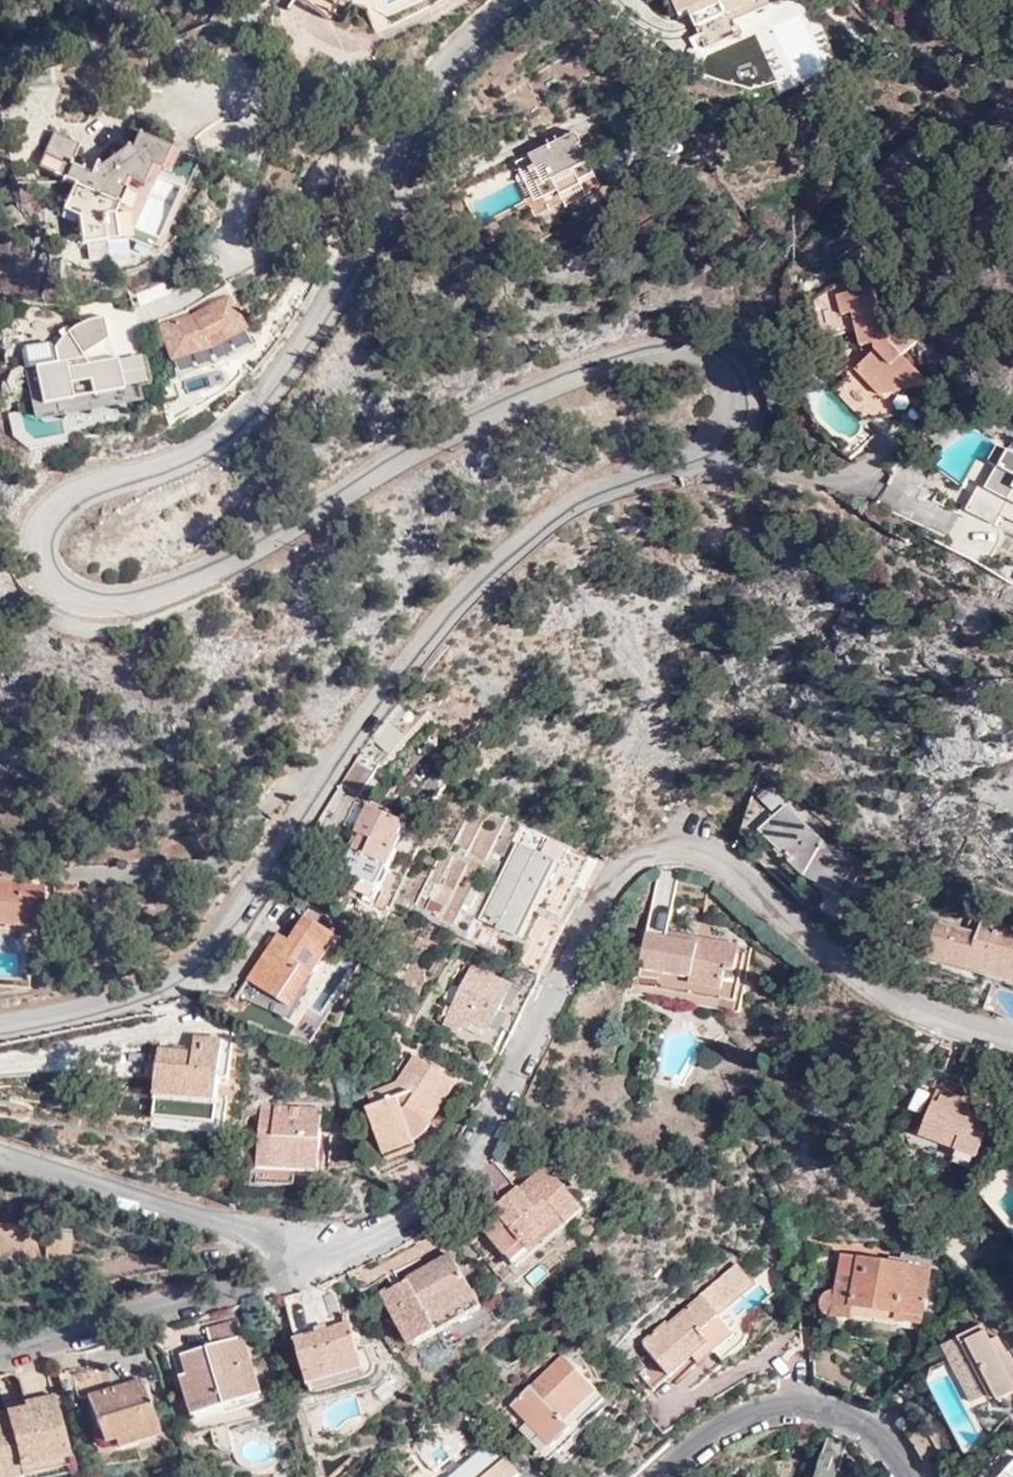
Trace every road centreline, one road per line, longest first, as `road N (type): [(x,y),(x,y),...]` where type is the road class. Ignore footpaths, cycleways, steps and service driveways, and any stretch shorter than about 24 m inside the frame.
road 1 (residential): [(0,1023),(94,1006),(183,968),(280,862),(334,763),(522,552),(603,489),(703,460),(728,423),(722,363),(702,352),(622,359),(504,406),(176,589),(141,600),(101,599),(60,573),(57,530),(83,501),(218,448),(274,403),(308,361),(338,319),(426,90),(513,0)]
road 2 (residential): [(339,1255),(415,1219),(462,1183),(594,905),(620,865),(654,846),(704,852),(763,889),(864,977),(1012,1052)]
road 3 (residential): [(0,1354),(339,1255)]
road 4 (residential): [(339,1255),(0,1156)]
road 5 (residential): [(903,1476),(892,1446),(850,1417),(769,1404),(712,1430),(652,1476)]

